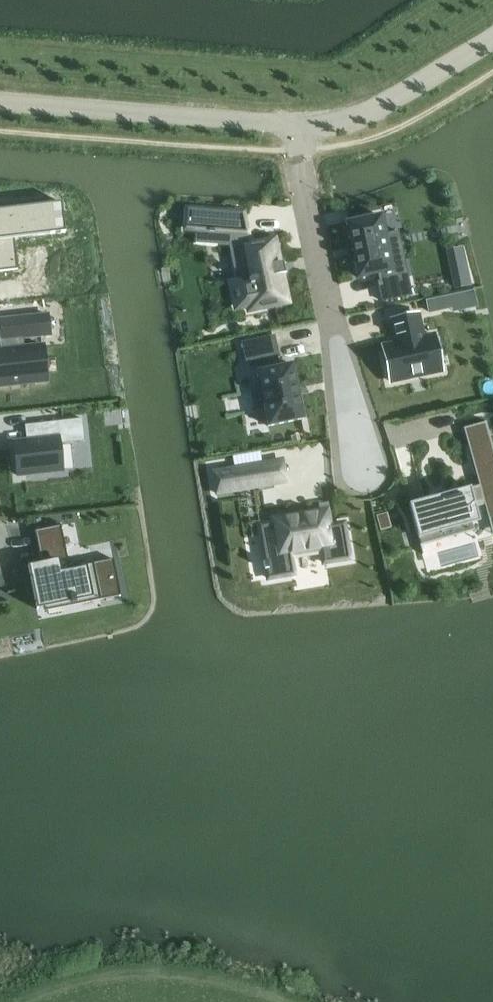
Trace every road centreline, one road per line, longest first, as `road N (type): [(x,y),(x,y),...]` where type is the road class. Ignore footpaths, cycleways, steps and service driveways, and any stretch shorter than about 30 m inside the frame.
road 1 (residential): [(294,125),(363,477)]
road 2 (residential): [(0,102),(294,125)]
road 3 (track): [(26,1001),(79,980),(153,975),(280,1001)]
road 4 (residential): [(294,125),(368,113),(492,37)]

